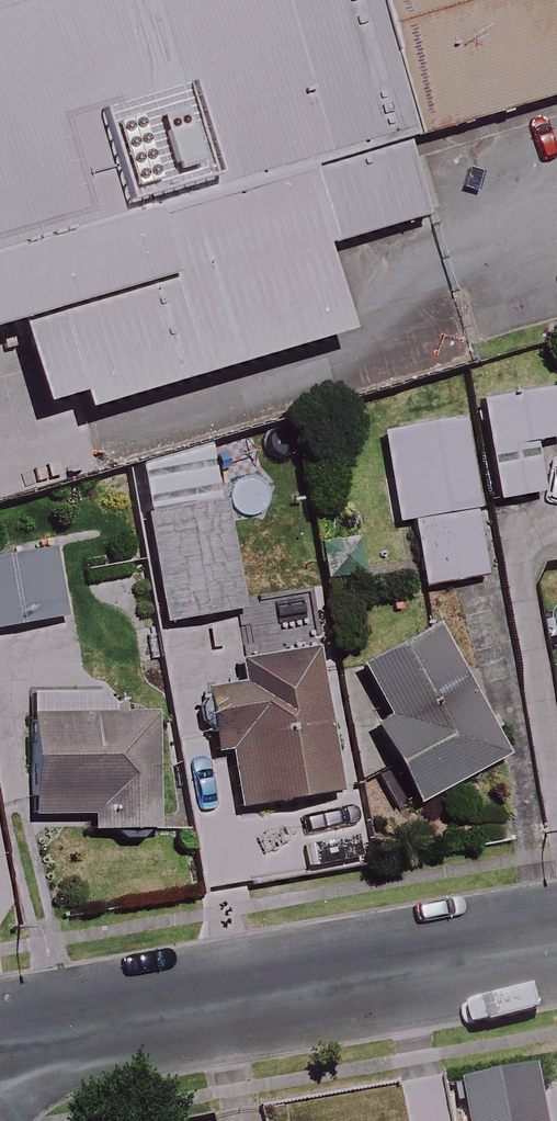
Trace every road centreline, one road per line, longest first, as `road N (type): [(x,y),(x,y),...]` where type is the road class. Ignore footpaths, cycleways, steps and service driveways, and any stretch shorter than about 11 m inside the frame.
road 1 (residential): [(0,1040),(556,944)]

